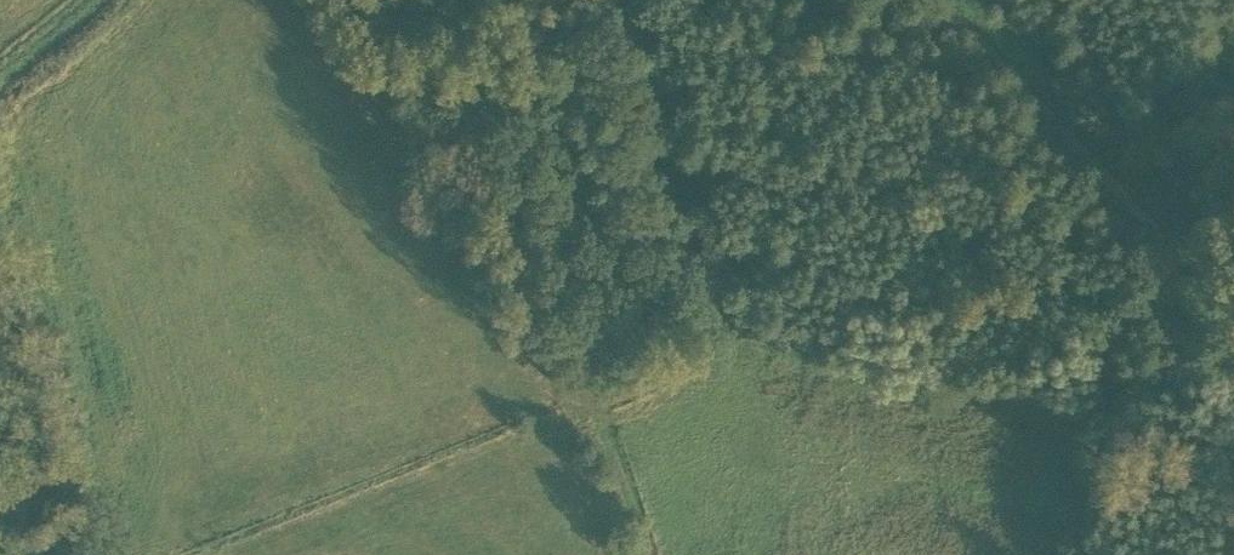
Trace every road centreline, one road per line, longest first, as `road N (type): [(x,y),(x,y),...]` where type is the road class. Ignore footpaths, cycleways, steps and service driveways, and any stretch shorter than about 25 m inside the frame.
road 1 (track): [(645,554),(597,411)]

